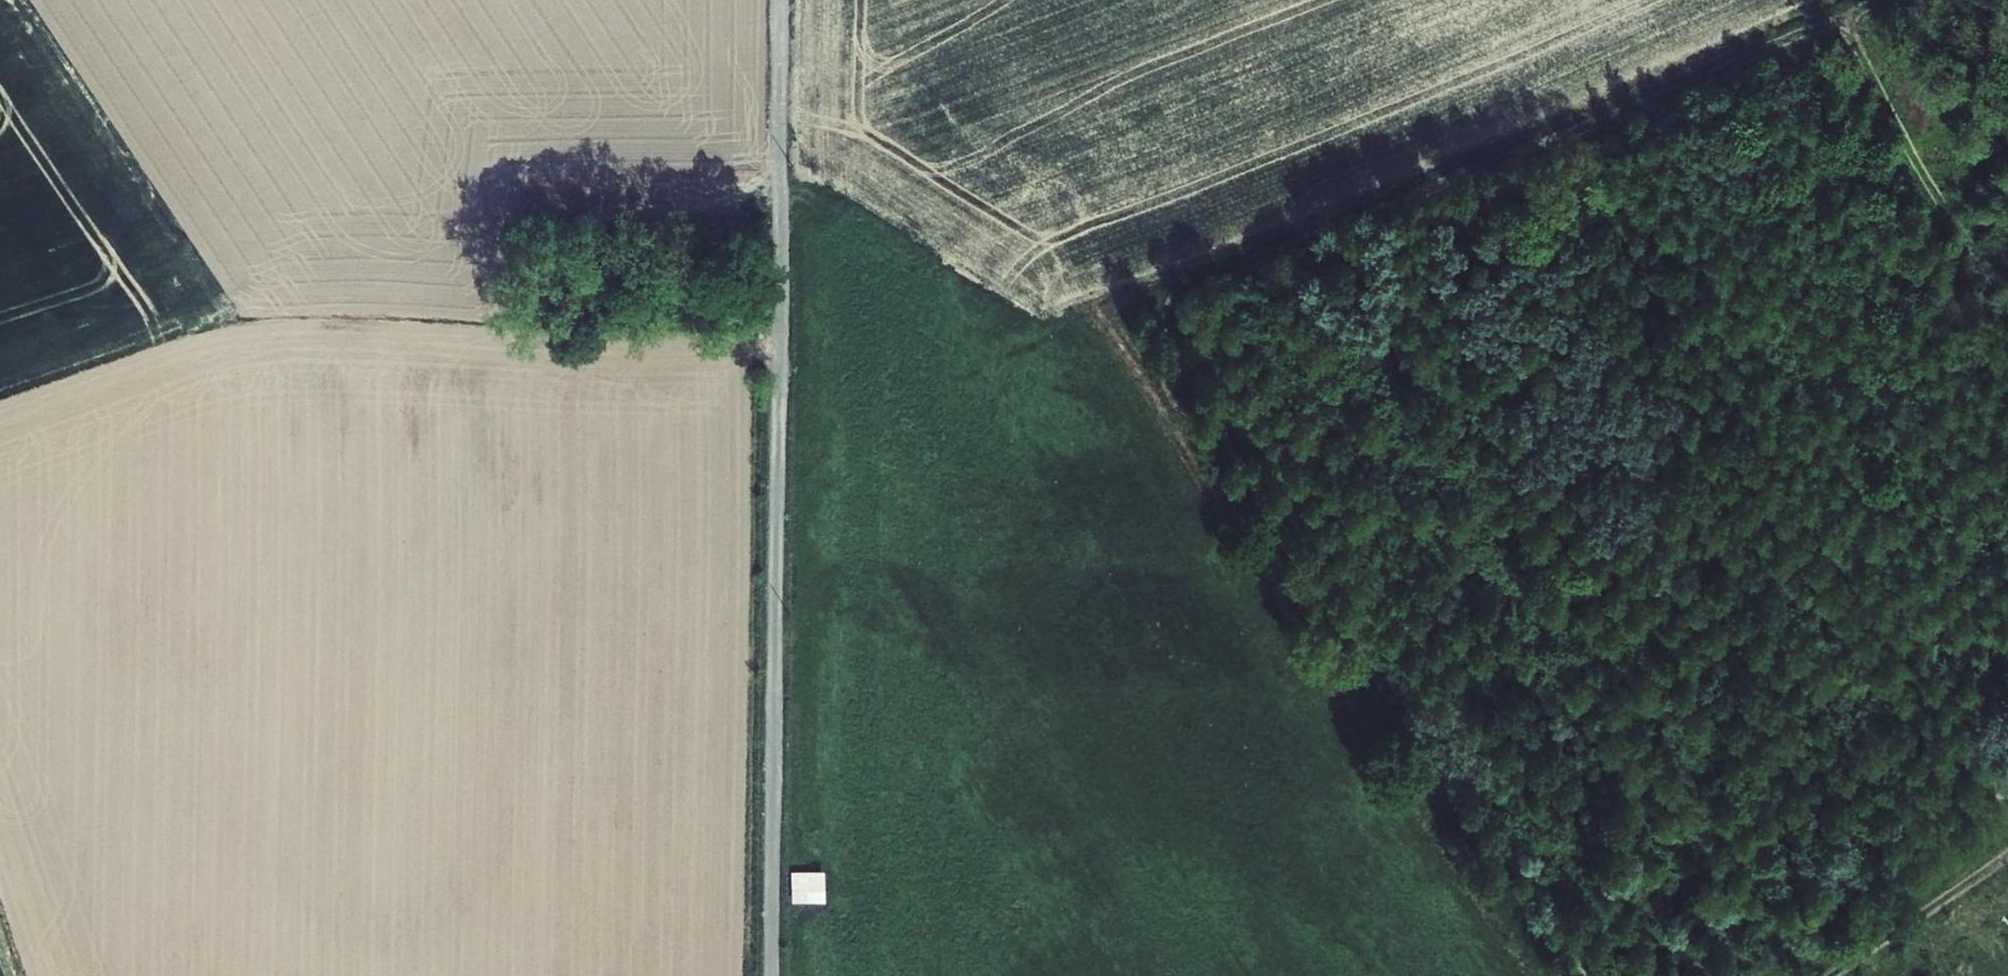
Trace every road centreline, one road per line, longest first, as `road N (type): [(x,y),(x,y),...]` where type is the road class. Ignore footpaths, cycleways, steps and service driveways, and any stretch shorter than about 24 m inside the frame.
road 1 (track): [(780,0),(778,975)]
road 2 (track): [(1828,975),(2007,853)]

